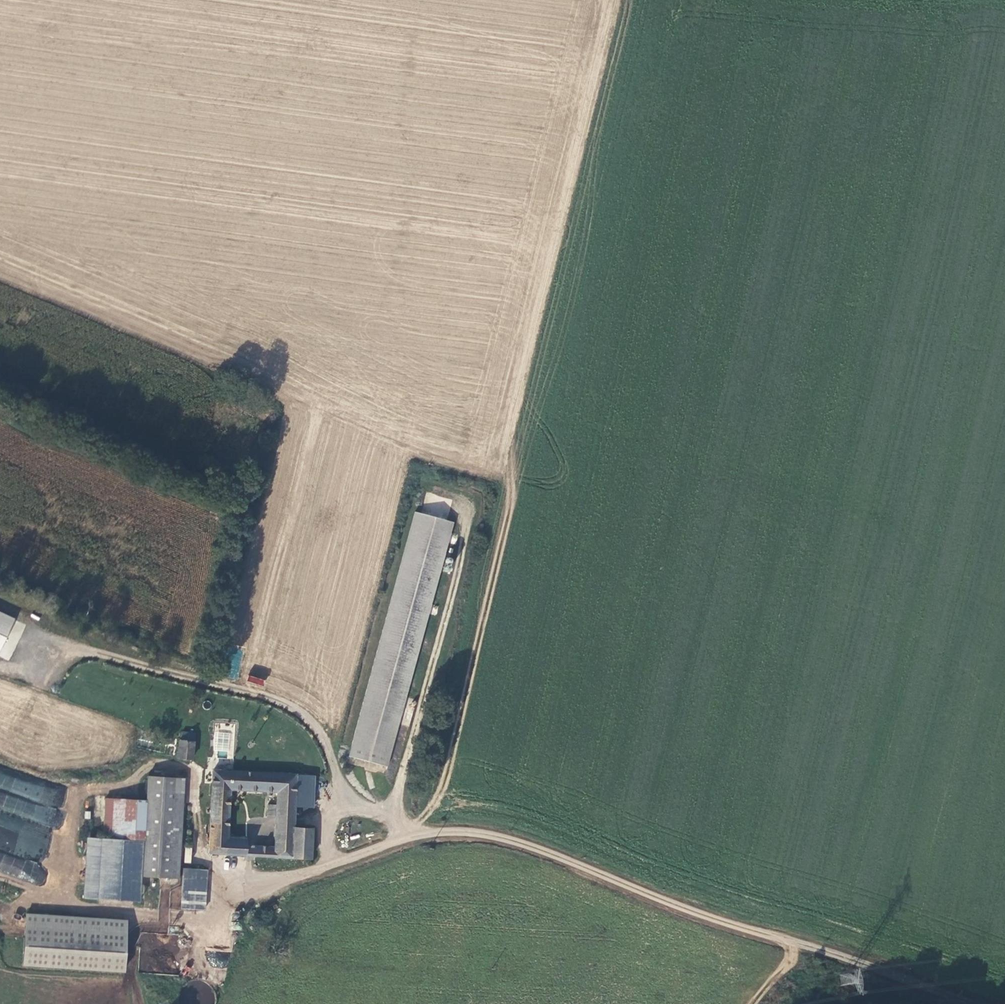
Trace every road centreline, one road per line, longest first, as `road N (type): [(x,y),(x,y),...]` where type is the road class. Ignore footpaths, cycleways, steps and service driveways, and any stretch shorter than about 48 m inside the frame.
road 1 (unclassified): [(983,1003),(486,827),(398,831)]

